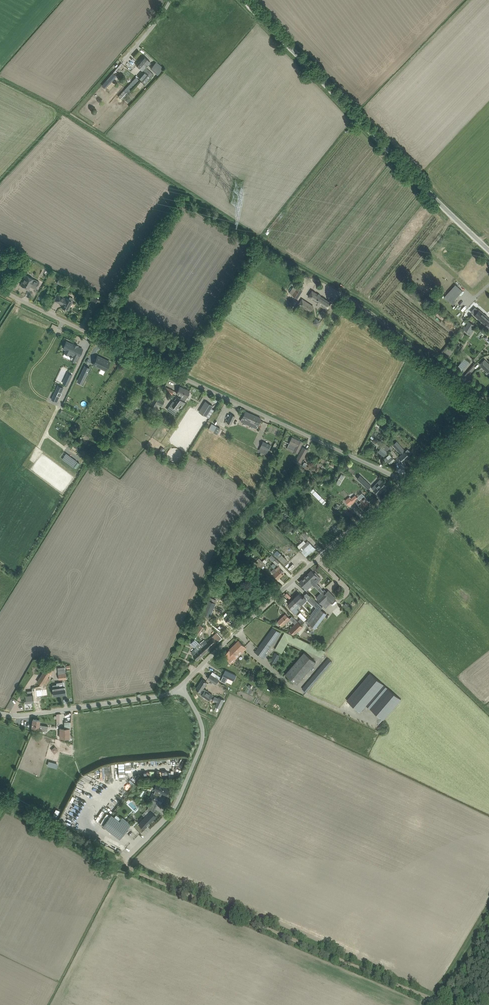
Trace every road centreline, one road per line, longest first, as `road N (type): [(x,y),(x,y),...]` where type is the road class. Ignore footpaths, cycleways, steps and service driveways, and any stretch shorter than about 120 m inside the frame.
road 1 (track): [(436,999),(134,871),(127,858),(26,808)]
road 2 (unclassified): [(406,482),(0,291)]
road 3 (unclassified): [(488,251),(245,0)]
road 4 (unclassified): [(180,688),(406,482)]
road 5 (unclassified): [(127,858),(174,808),(200,748),(201,722),(180,688)]
road 6 (unclassified): [(180,688),(0,714)]

